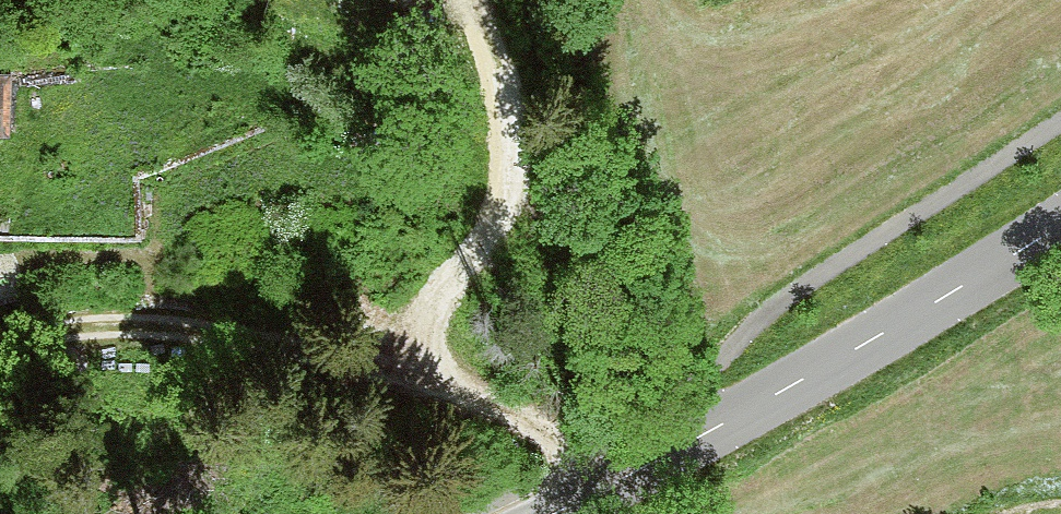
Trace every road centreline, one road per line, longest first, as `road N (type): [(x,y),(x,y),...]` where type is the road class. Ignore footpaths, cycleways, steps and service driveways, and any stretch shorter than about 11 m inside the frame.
road 1 (track): [(568,507),(549,436),(437,376),(427,349),(444,289),(501,215),(510,185),(505,104),(472,0)]
road 2 (tertiary): [(554,513),(1060,227)]
road 3 (track): [(437,376),(165,327),(93,326),(0,350)]

